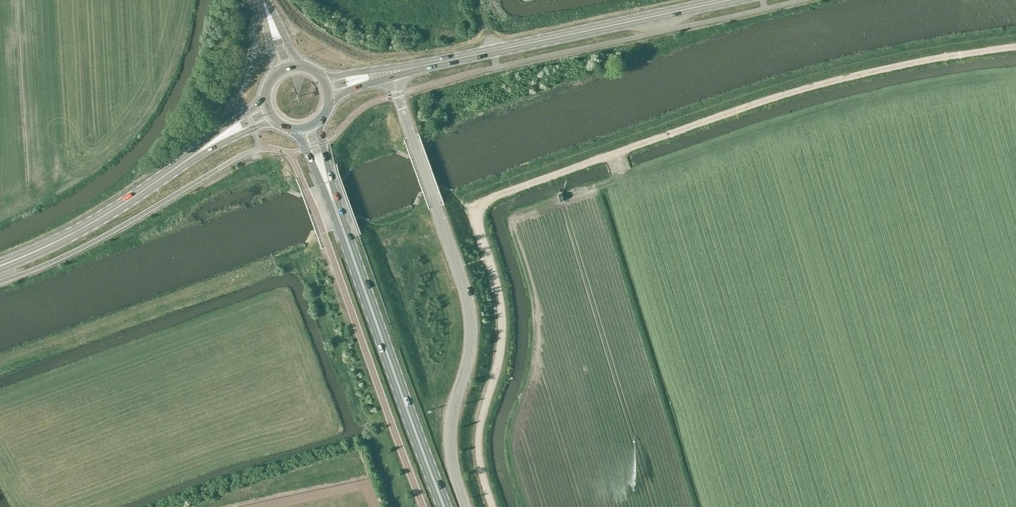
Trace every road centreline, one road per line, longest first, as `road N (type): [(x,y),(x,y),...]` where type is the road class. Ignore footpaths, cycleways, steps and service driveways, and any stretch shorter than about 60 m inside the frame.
road 1 (track): [(489,256),(478,219),(483,202),(776,97),(1015,48)]
road 2 (unclassified): [(466,506),(450,438),(471,344),(470,306),(393,72)]
road 3 (primary): [(444,506),(327,181)]
road 4 (primary): [(729,0),(393,72)]
road 5 (track): [(491,506),(479,438),(503,331),(489,256)]
road 6 (primary): [(0,265),(88,225),(185,162)]

